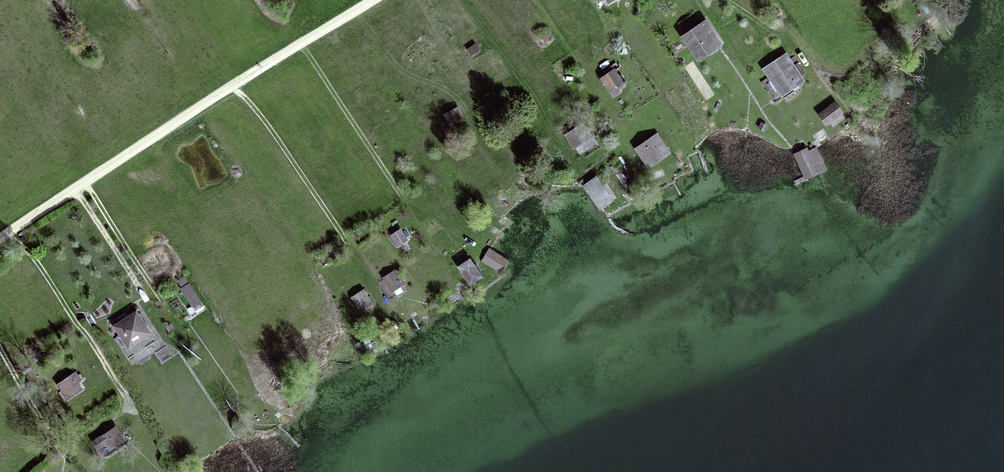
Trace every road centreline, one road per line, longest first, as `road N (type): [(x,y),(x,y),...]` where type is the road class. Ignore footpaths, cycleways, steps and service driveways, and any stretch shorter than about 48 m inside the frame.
road 1 (track): [(0,237),(368,0)]
road 2 (track): [(12,229),(127,393)]
road 3 (track): [(236,83),(350,241)]
road 4 (track): [(301,40),(401,194)]
road 5 (track): [(164,307),(87,180)]

